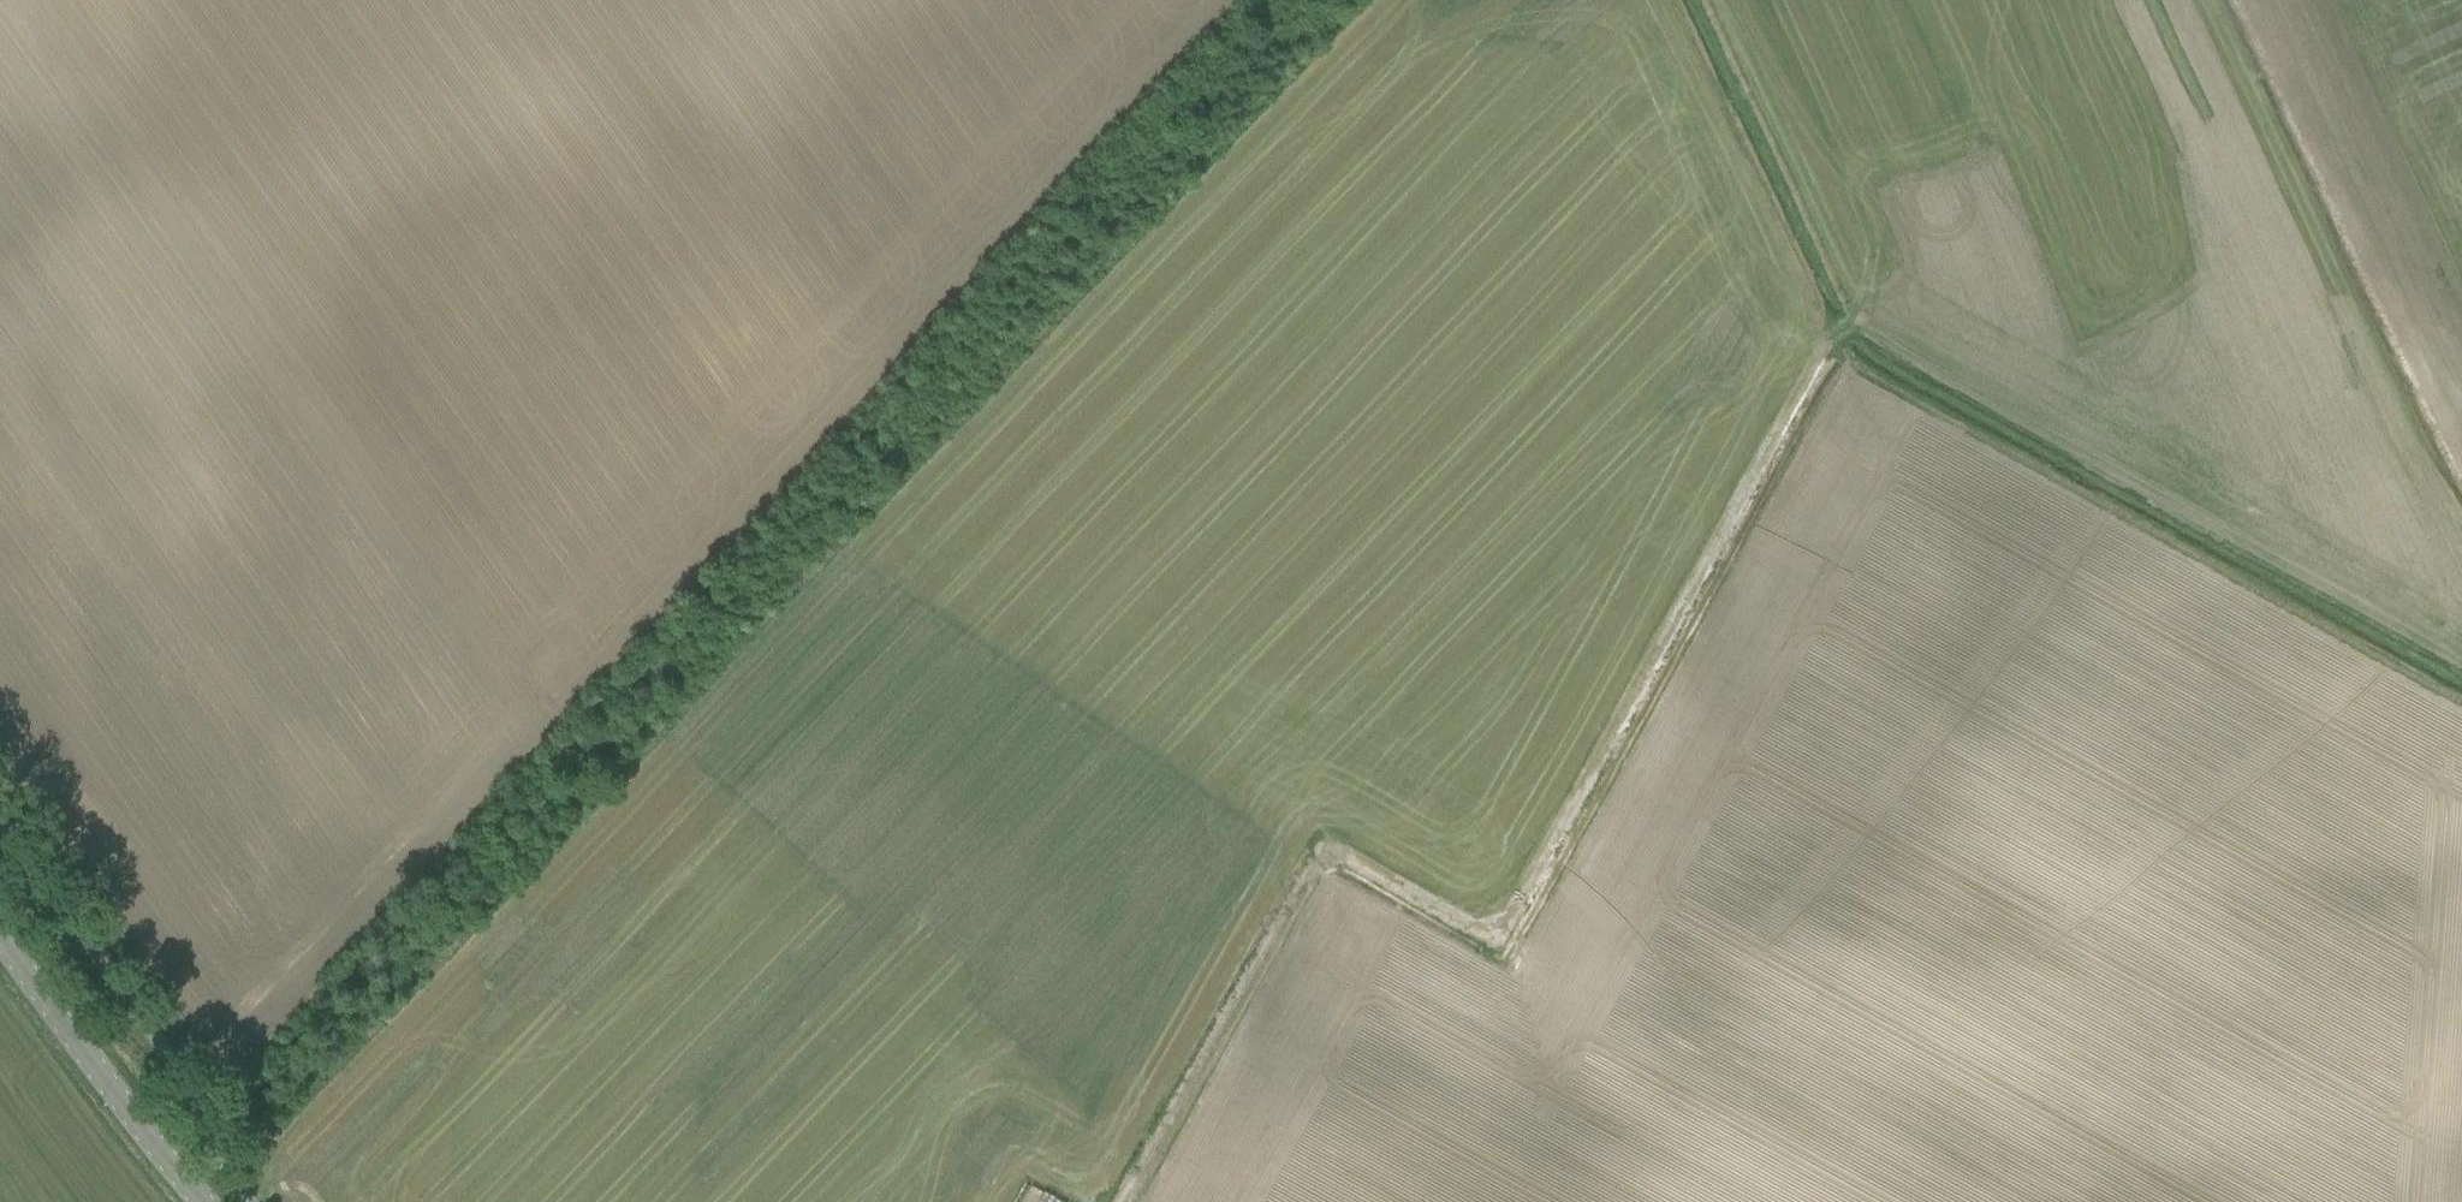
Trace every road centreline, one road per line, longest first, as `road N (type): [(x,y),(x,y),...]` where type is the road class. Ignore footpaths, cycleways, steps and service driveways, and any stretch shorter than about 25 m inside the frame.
road 1 (tertiary): [(202,1201),(0,941)]

